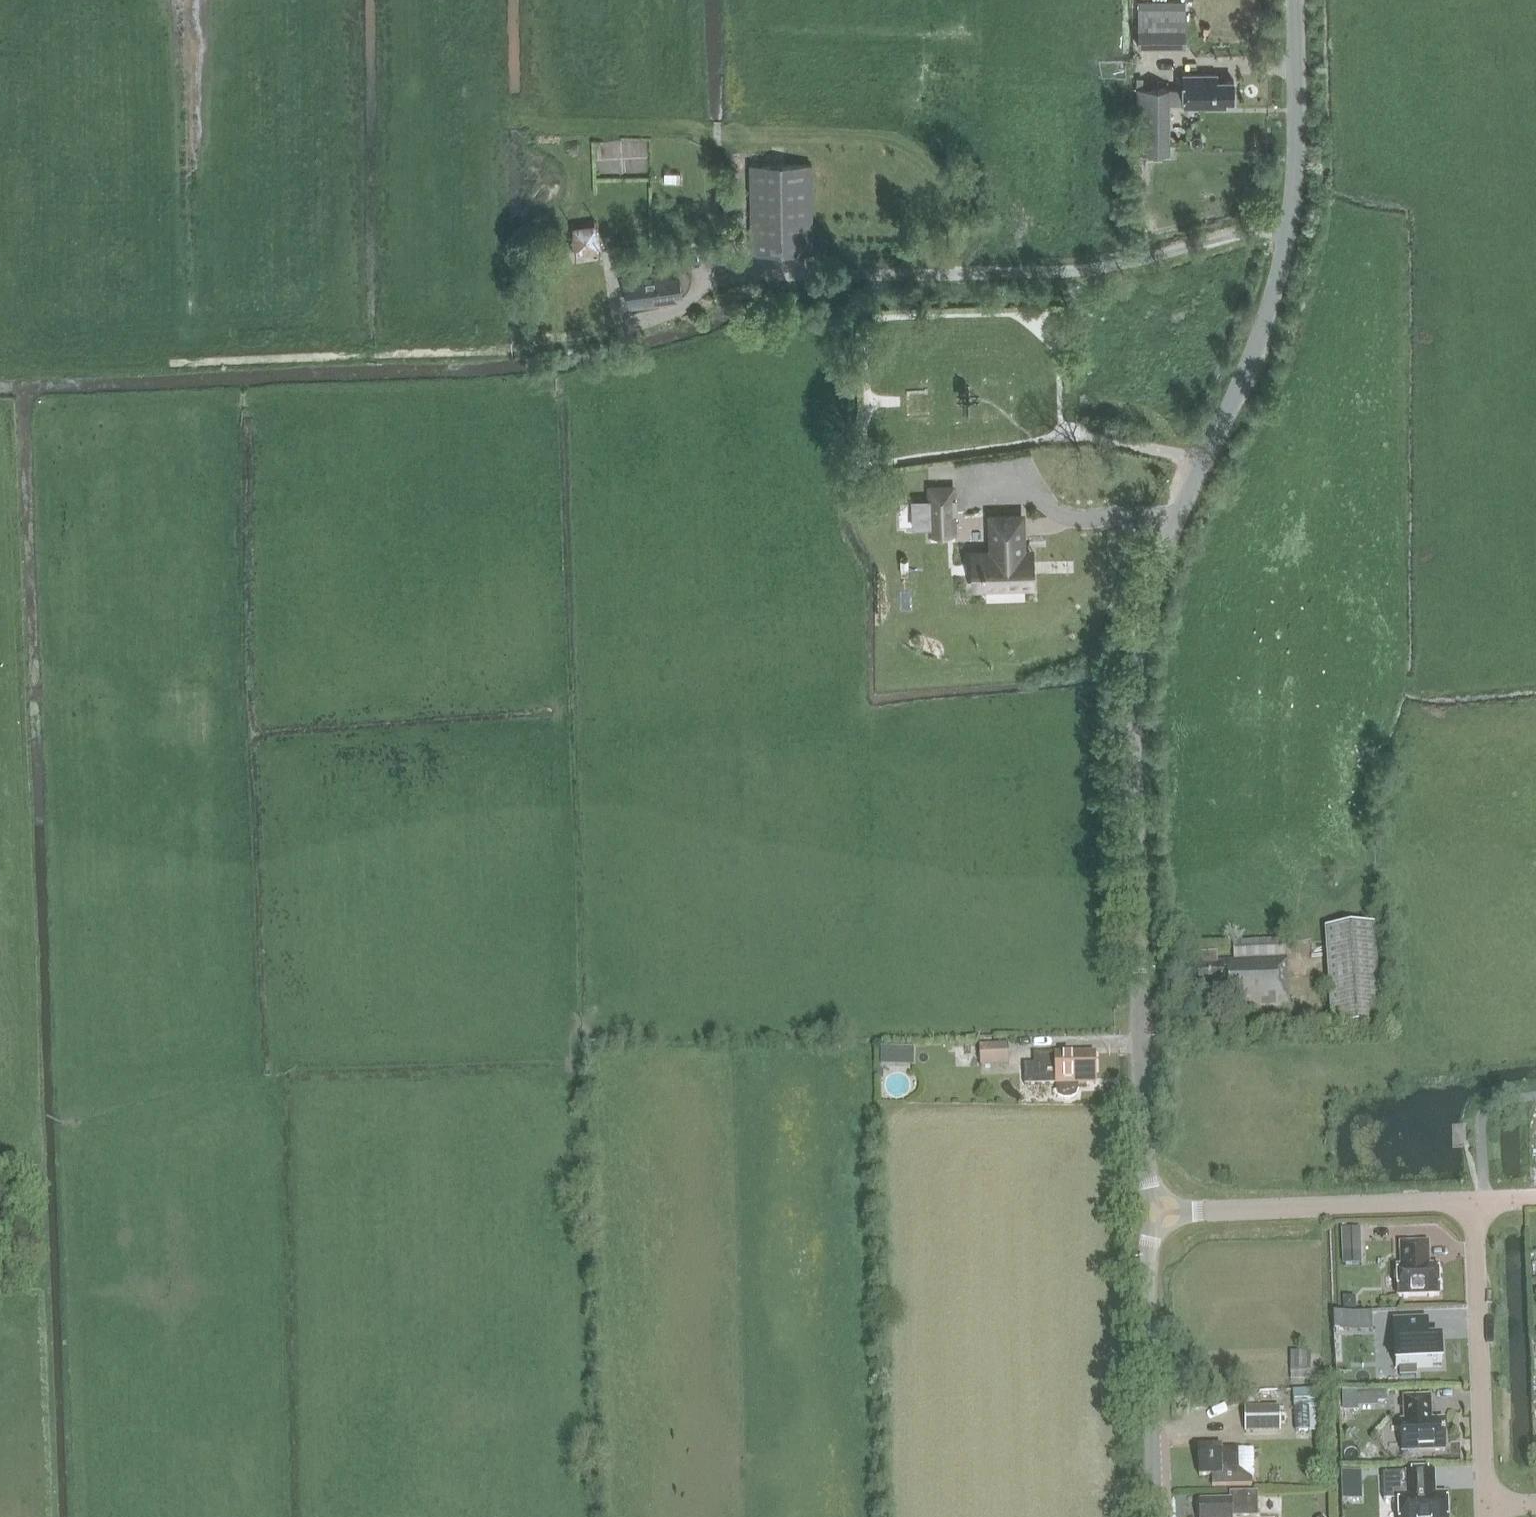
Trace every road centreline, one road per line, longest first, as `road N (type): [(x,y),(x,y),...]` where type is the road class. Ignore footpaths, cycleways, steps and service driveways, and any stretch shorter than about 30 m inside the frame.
road 1 (unclassified): [(1138,972),(1135,648),(1159,560),(1264,326),(1285,244),(1296,165),(1292,0)]
road 2 (residential): [(1162,1215),(1474,1201)]
road 3 (residential): [(1474,1201),(1485,1506)]
road 4 (residential): [(1154,1516),(1147,1260),(1162,1215)]
road 5 (residential): [(1162,1215),(1144,1152),(1138,972)]

